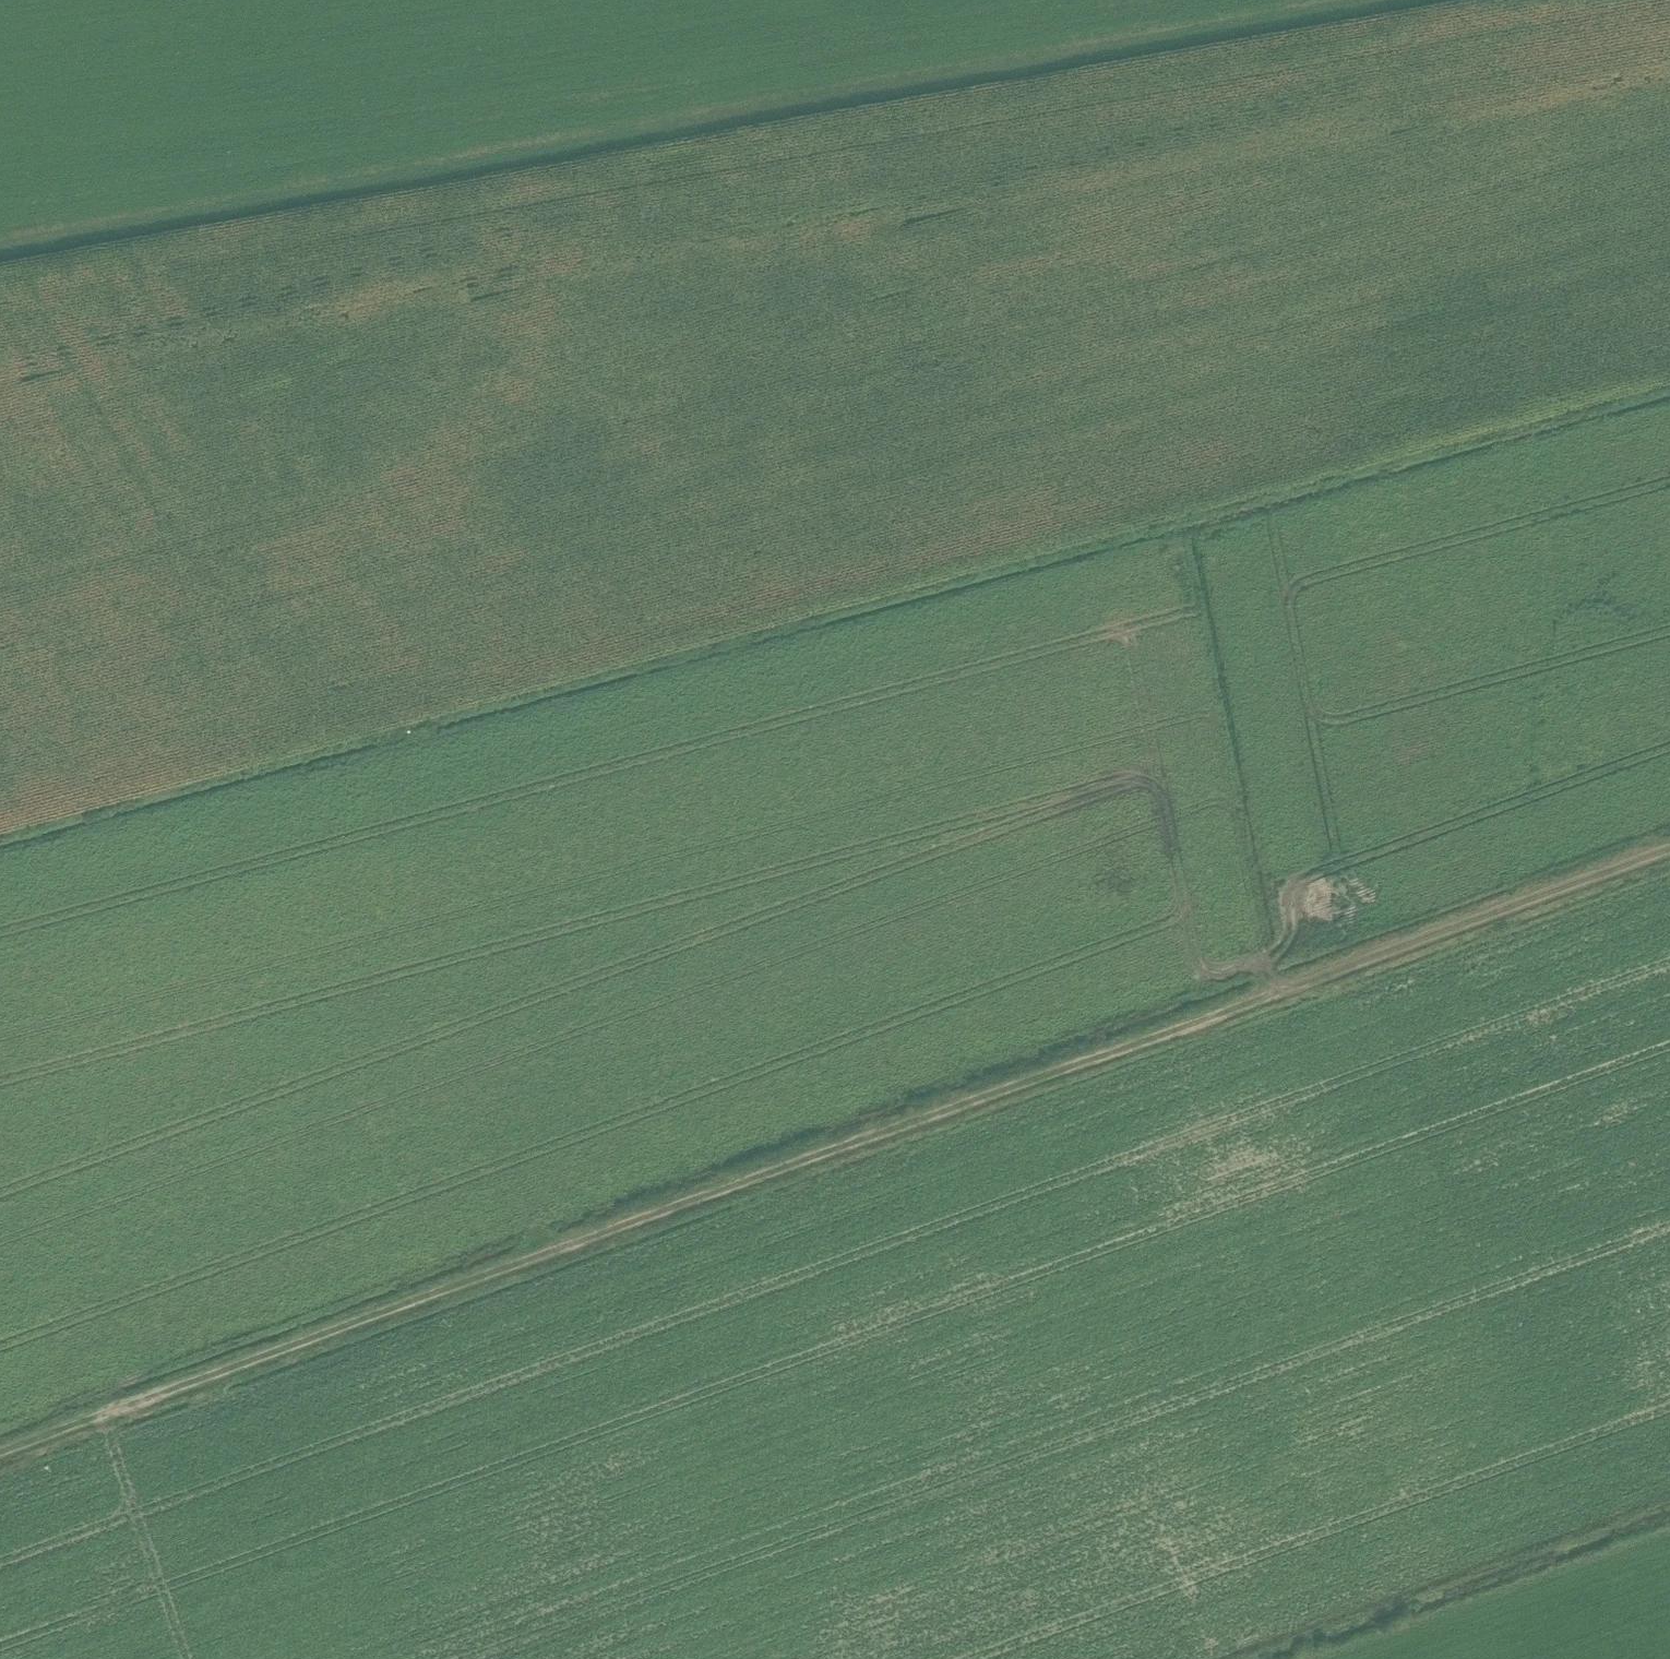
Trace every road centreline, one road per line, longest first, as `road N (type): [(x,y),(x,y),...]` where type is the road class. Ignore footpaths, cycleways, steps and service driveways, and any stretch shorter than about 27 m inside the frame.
road 1 (track): [(1669,854),(0,1453)]

